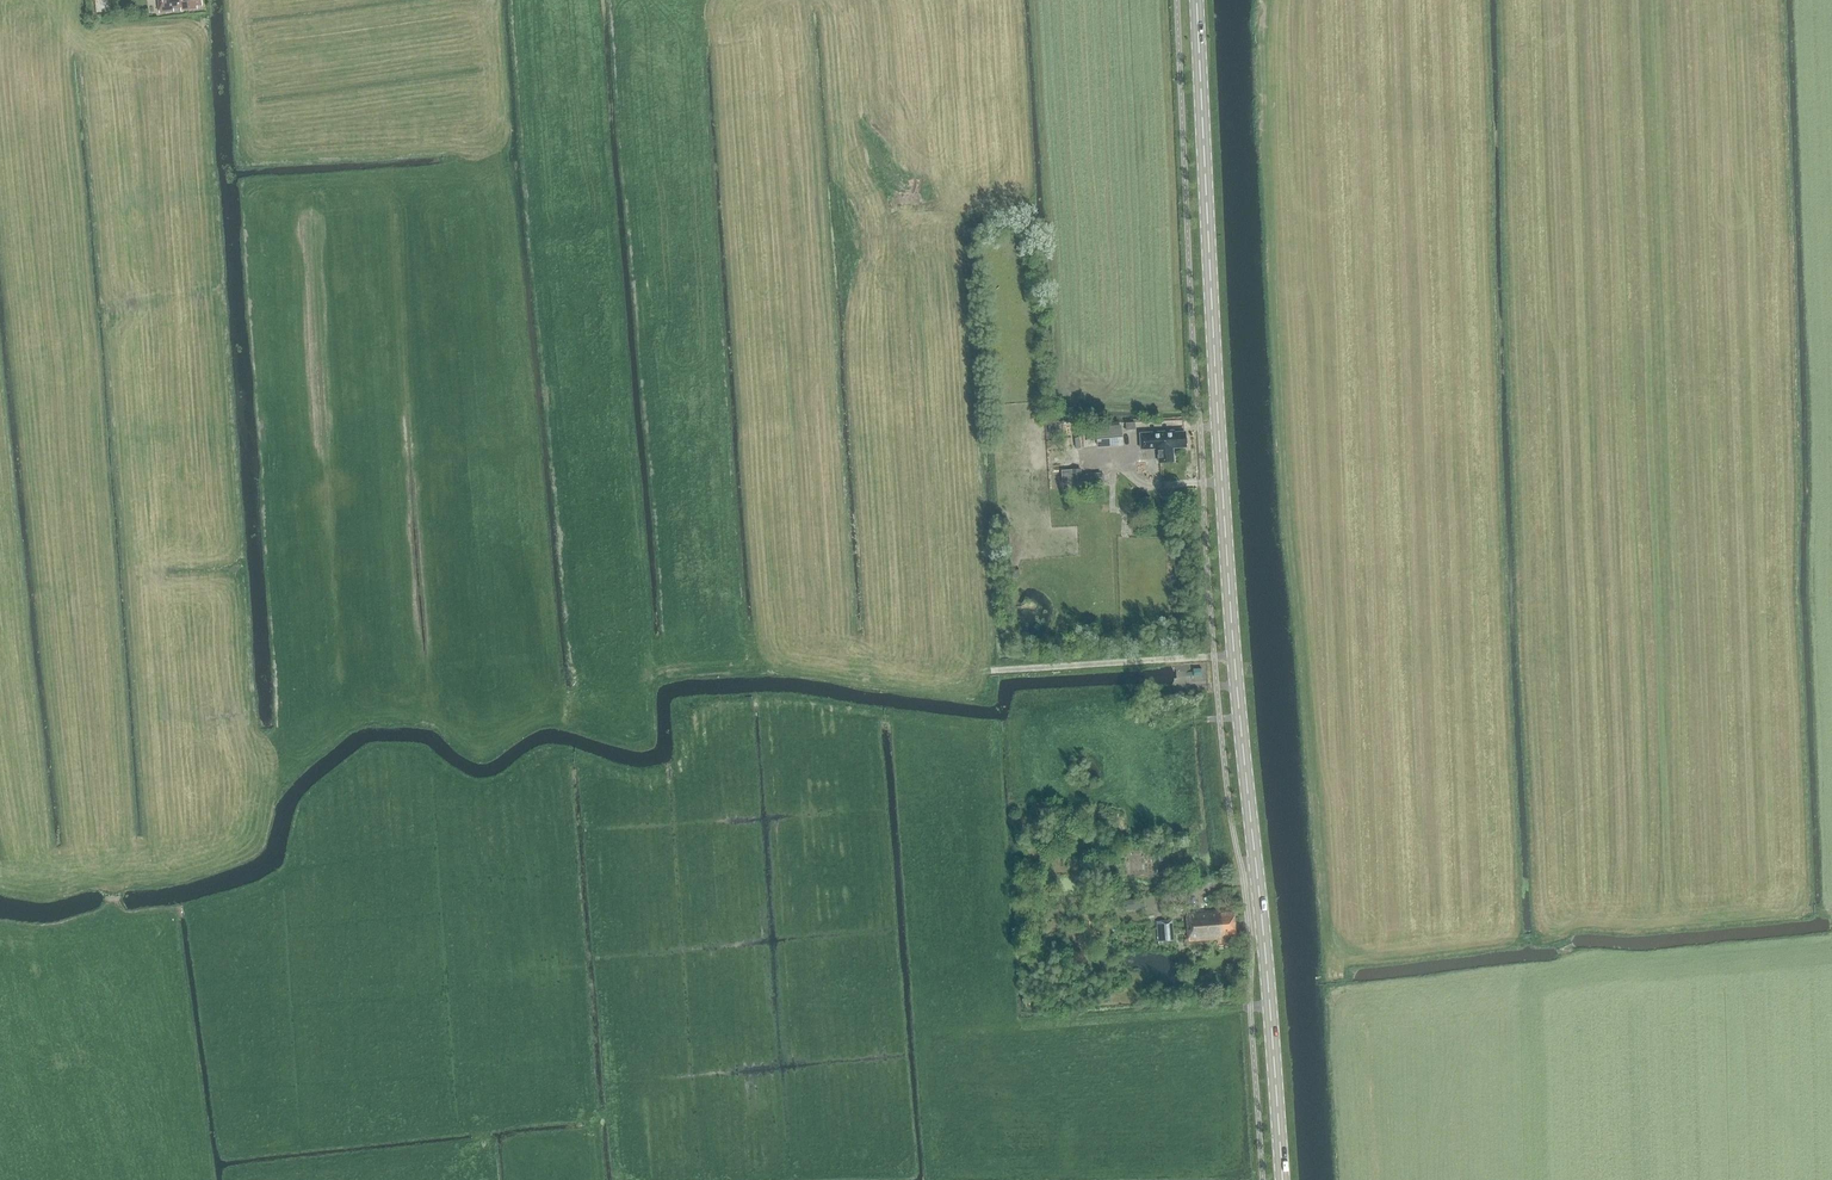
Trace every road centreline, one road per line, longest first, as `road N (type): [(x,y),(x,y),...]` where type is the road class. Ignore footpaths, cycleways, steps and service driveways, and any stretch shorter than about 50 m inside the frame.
road 1 (primary): [(1281,1179),(1228,606),(1195,0)]

